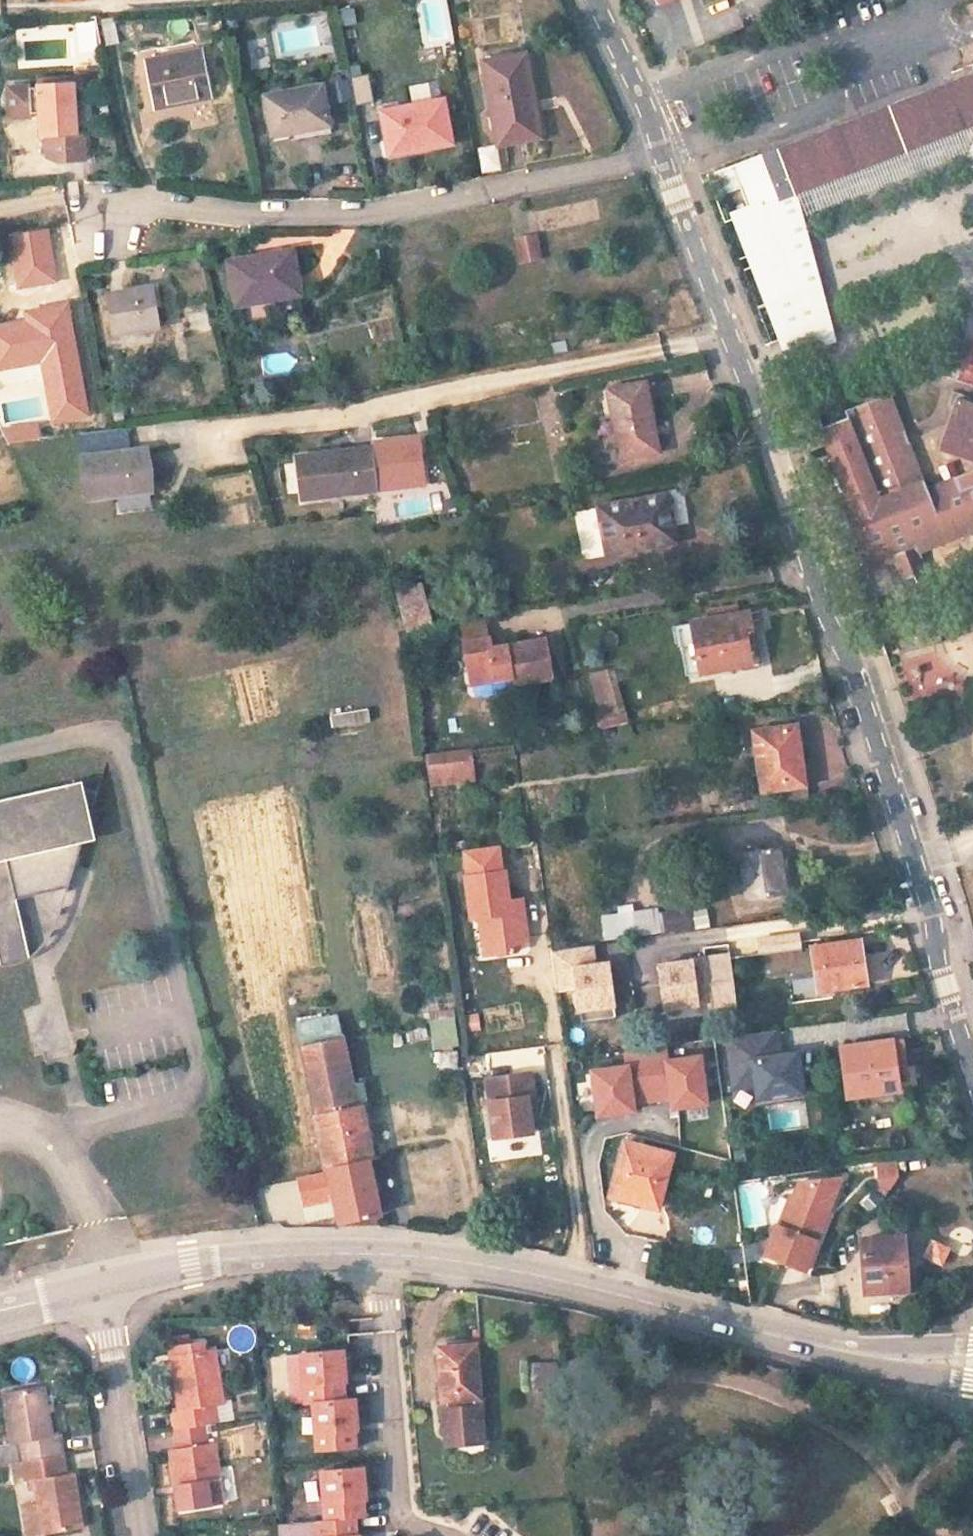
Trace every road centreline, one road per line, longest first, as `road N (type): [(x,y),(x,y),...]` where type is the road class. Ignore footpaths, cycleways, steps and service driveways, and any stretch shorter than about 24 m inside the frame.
road 1 (residential): [(972,1074),(942,984),(934,919),(855,674),(823,608),(646,108),(596,0)]
road 2 (secondary): [(95,1286),(220,1261),(384,1255),(575,1285),(905,1361),(972,1364)]
road 3 (residential): [(95,1286),(136,1535)]

